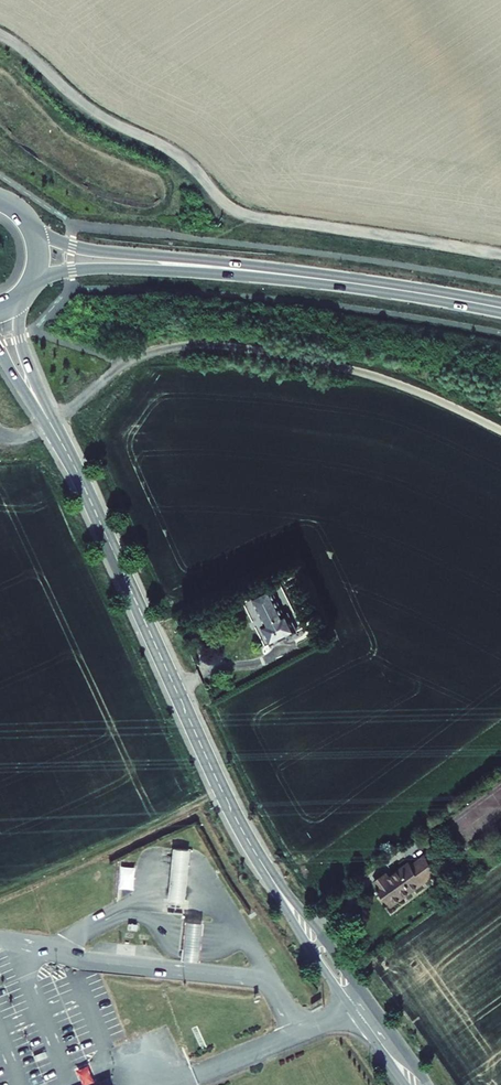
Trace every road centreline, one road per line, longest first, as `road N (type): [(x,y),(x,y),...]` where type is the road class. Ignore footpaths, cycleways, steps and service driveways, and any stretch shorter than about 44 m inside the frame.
road 1 (track): [(0,37),(66,93),(190,163),(230,209),(500,255)]
road 2 (secondary): [(264,867),(49,421)]
road 3 (track): [(500,431),(406,386),(305,357),(184,347),(124,364),(31,330)]
road 4 (secondary): [(429,1084),(329,942),(264,867)]
road 5 (secondary): [(264,867),(313,953),(406,1084)]
road 6 (primary): [(275,273),(88,249),(32,227)]
road 7 (primary): [(30,284),(101,268),(275,273)]
road 8 (primary): [(275,273),(500,308)]
road 9 (track): [(124,364),(71,408),(0,440)]
road 10 (secondary): [(49,421),(20,336),(20,297)]

